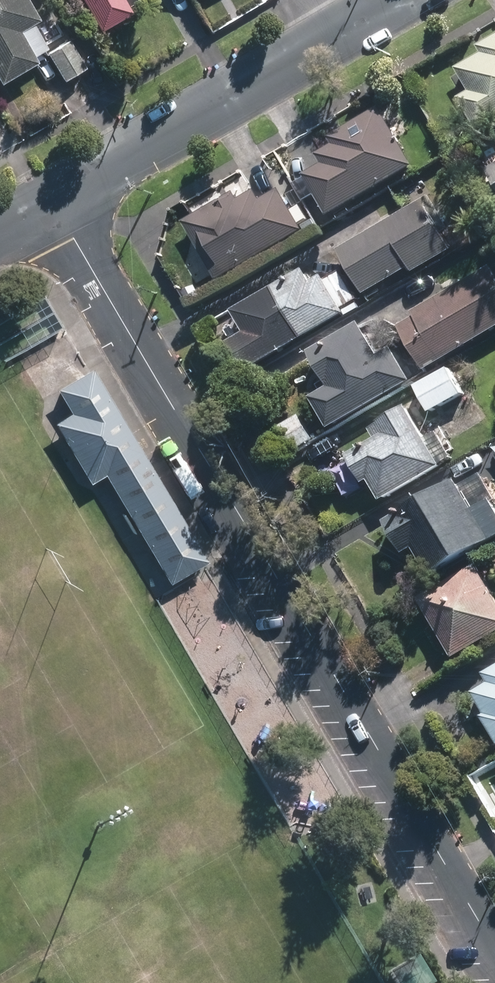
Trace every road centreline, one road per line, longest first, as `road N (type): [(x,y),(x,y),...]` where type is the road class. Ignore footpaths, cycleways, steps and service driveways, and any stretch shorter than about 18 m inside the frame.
road 1 (residential): [(53,201),(494,949)]
road 2 (residential): [(53,201),(398,0)]

